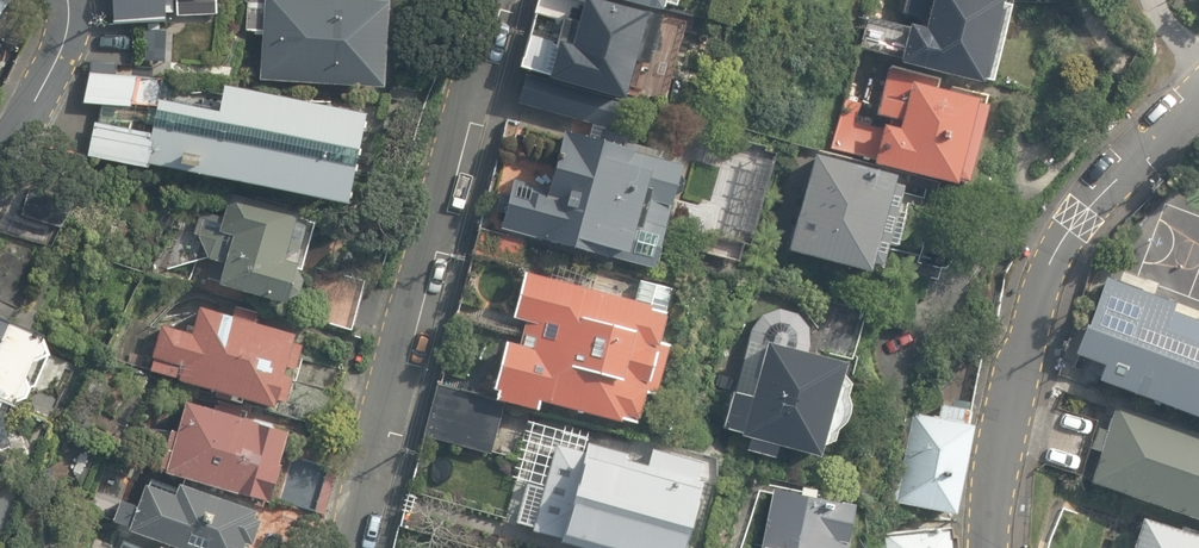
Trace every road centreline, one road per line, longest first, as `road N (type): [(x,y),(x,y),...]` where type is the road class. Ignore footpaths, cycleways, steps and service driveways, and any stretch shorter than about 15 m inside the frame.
road 1 (residential): [(356,547),(490,0)]
road 2 (residential): [(988,547),(996,464),(1041,282),(1081,218),(1198,99)]
road 3 (residential): [(0,184),(66,63),(67,0)]

